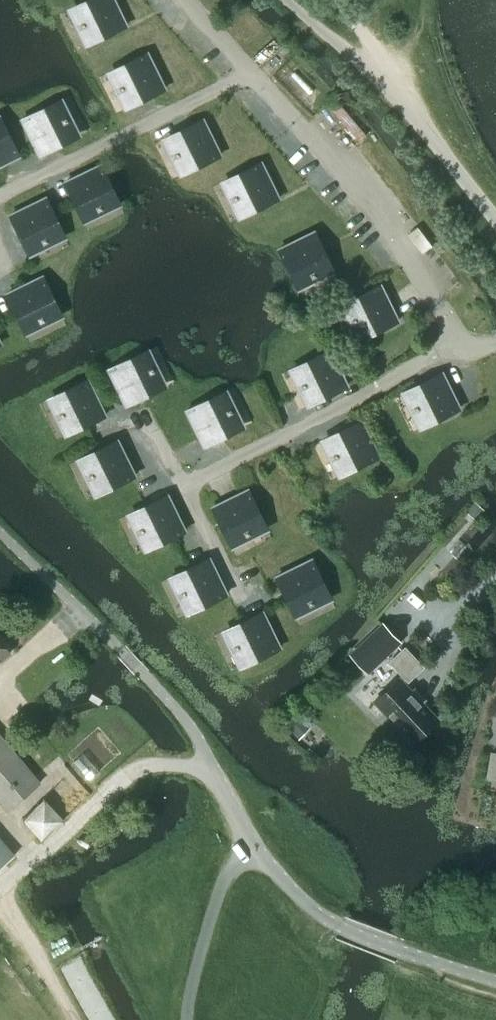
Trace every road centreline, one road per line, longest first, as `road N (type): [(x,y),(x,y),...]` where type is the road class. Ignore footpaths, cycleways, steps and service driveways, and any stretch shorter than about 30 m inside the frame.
road 1 (unclassified): [(247,842),(189,723),(0,531)]
road 2 (unclassified): [(495,217),(387,87),(293,0)]
road 3 (unclassified): [(495,977),(340,926),(304,903),(247,842)]
road 4 (unclassified): [(187,1019),(210,920),(247,842)]

